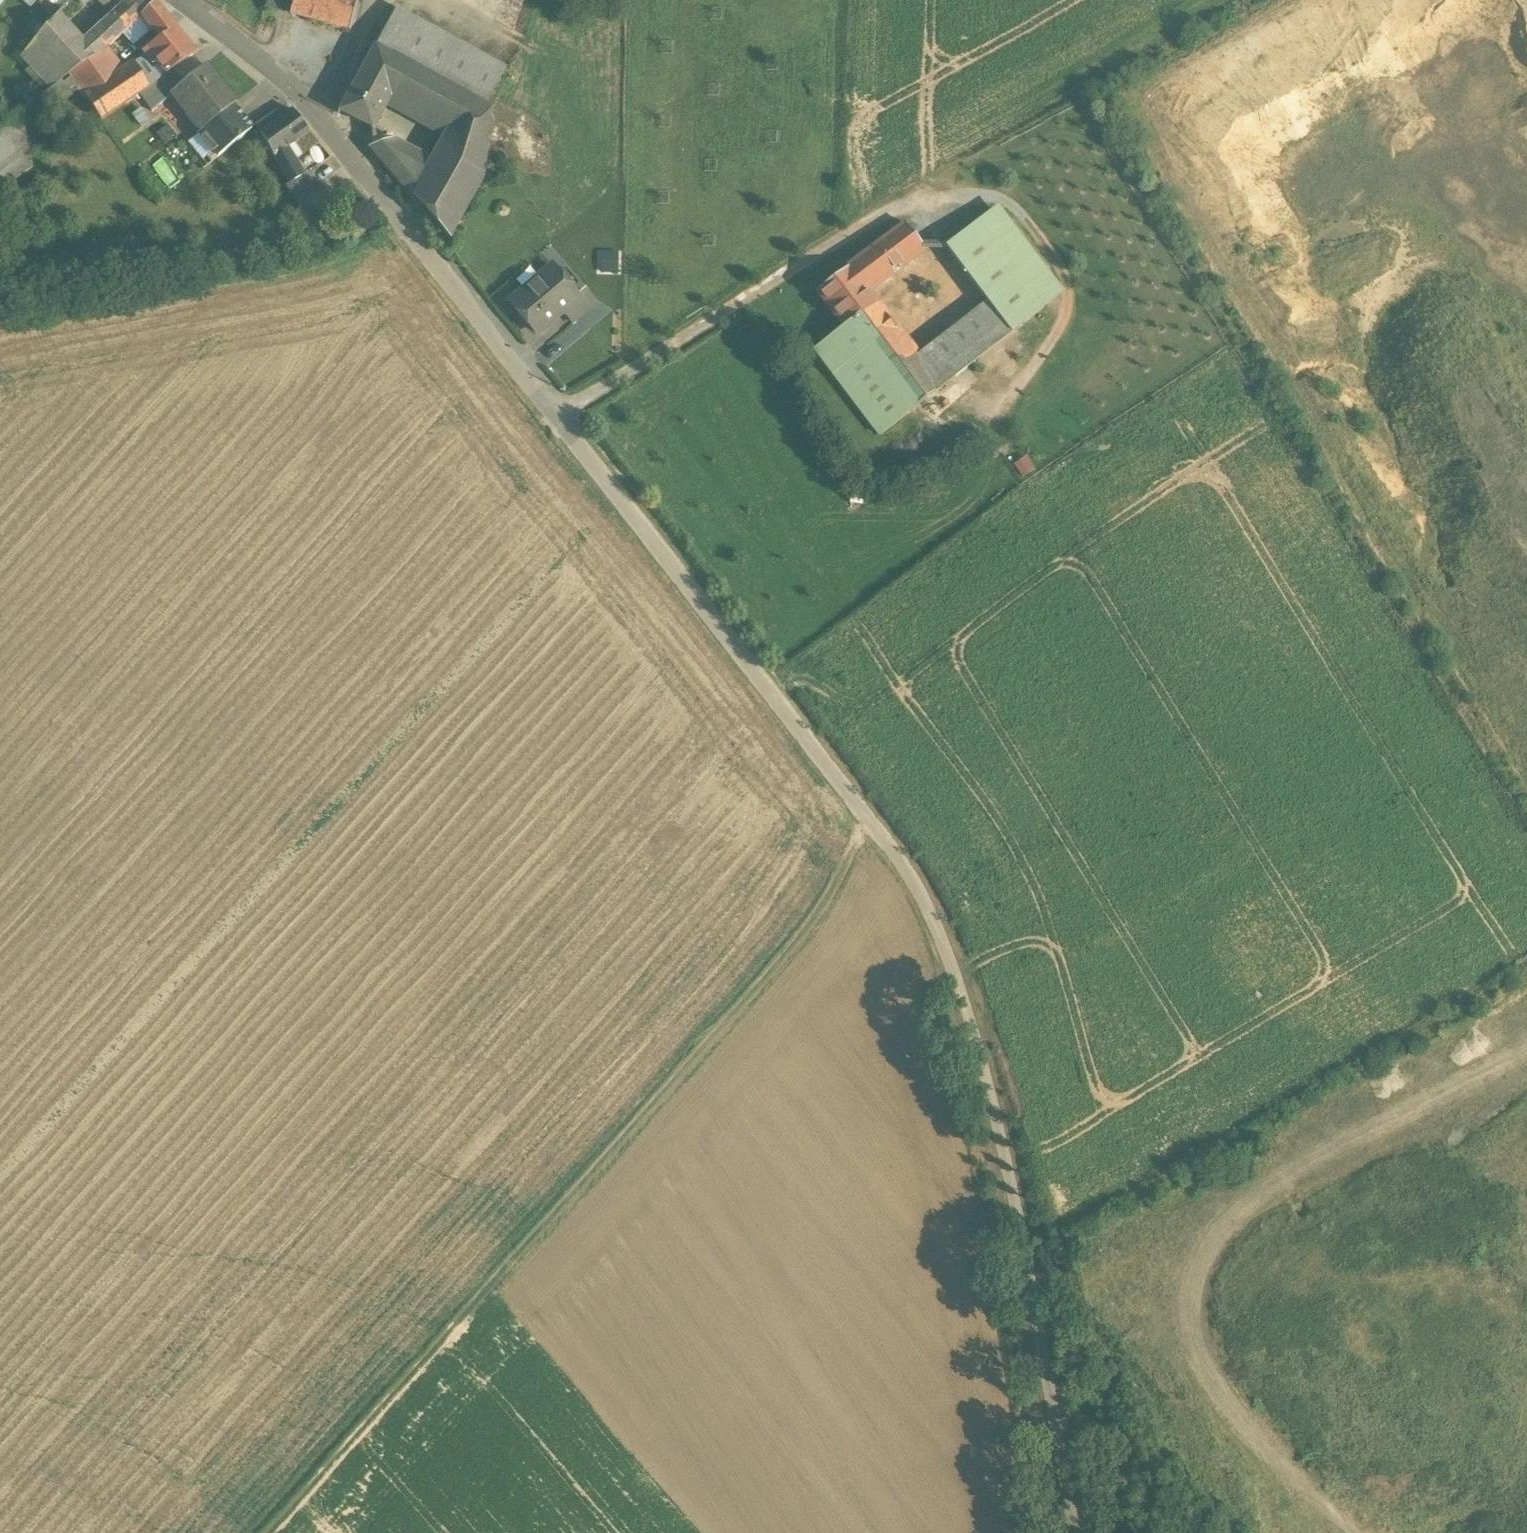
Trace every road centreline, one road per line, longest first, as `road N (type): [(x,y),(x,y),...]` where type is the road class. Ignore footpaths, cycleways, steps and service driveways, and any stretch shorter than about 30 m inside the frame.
road 1 (track): [(1078,1532),(1061,1404),(1003,1113),(944,935),(908,864),(558,421)]
road 2 (track): [(290,1532),(835,916),(873,823)]
road 3 (residential): [(317,113),(558,421)]
road 4 (track): [(999,433),(1060,357),(1079,318),(1074,284),(1050,248),(971,195),(930,198)]
road 5 (residential): [(181,0),(317,113)]
road 6 (residential): [(317,113),(352,68),(373,0)]

